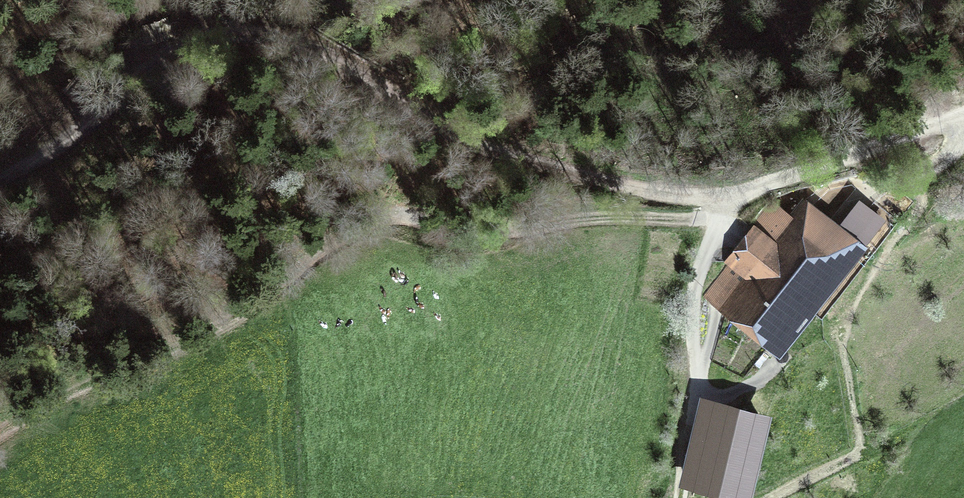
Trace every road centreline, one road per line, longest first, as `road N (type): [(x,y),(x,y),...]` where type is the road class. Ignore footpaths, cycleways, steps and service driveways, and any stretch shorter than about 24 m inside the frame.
road 1 (track): [(0,181),(73,140),(156,64),(214,38),(270,37),(311,50),(490,152),(724,200)]
road 2 (track): [(716,224),(668,215),(514,232),(373,223),(310,257),(233,317),(0,434)]
road 3 (track): [(772,497),(858,453),(841,316),(912,220)]
road 4 (track): [(716,224),(699,263),(691,316),(694,395),(675,497)]
road 5 (track): [(724,200),(963,115)]
road 6 (track): [(961,116),(957,147),(842,208)]

